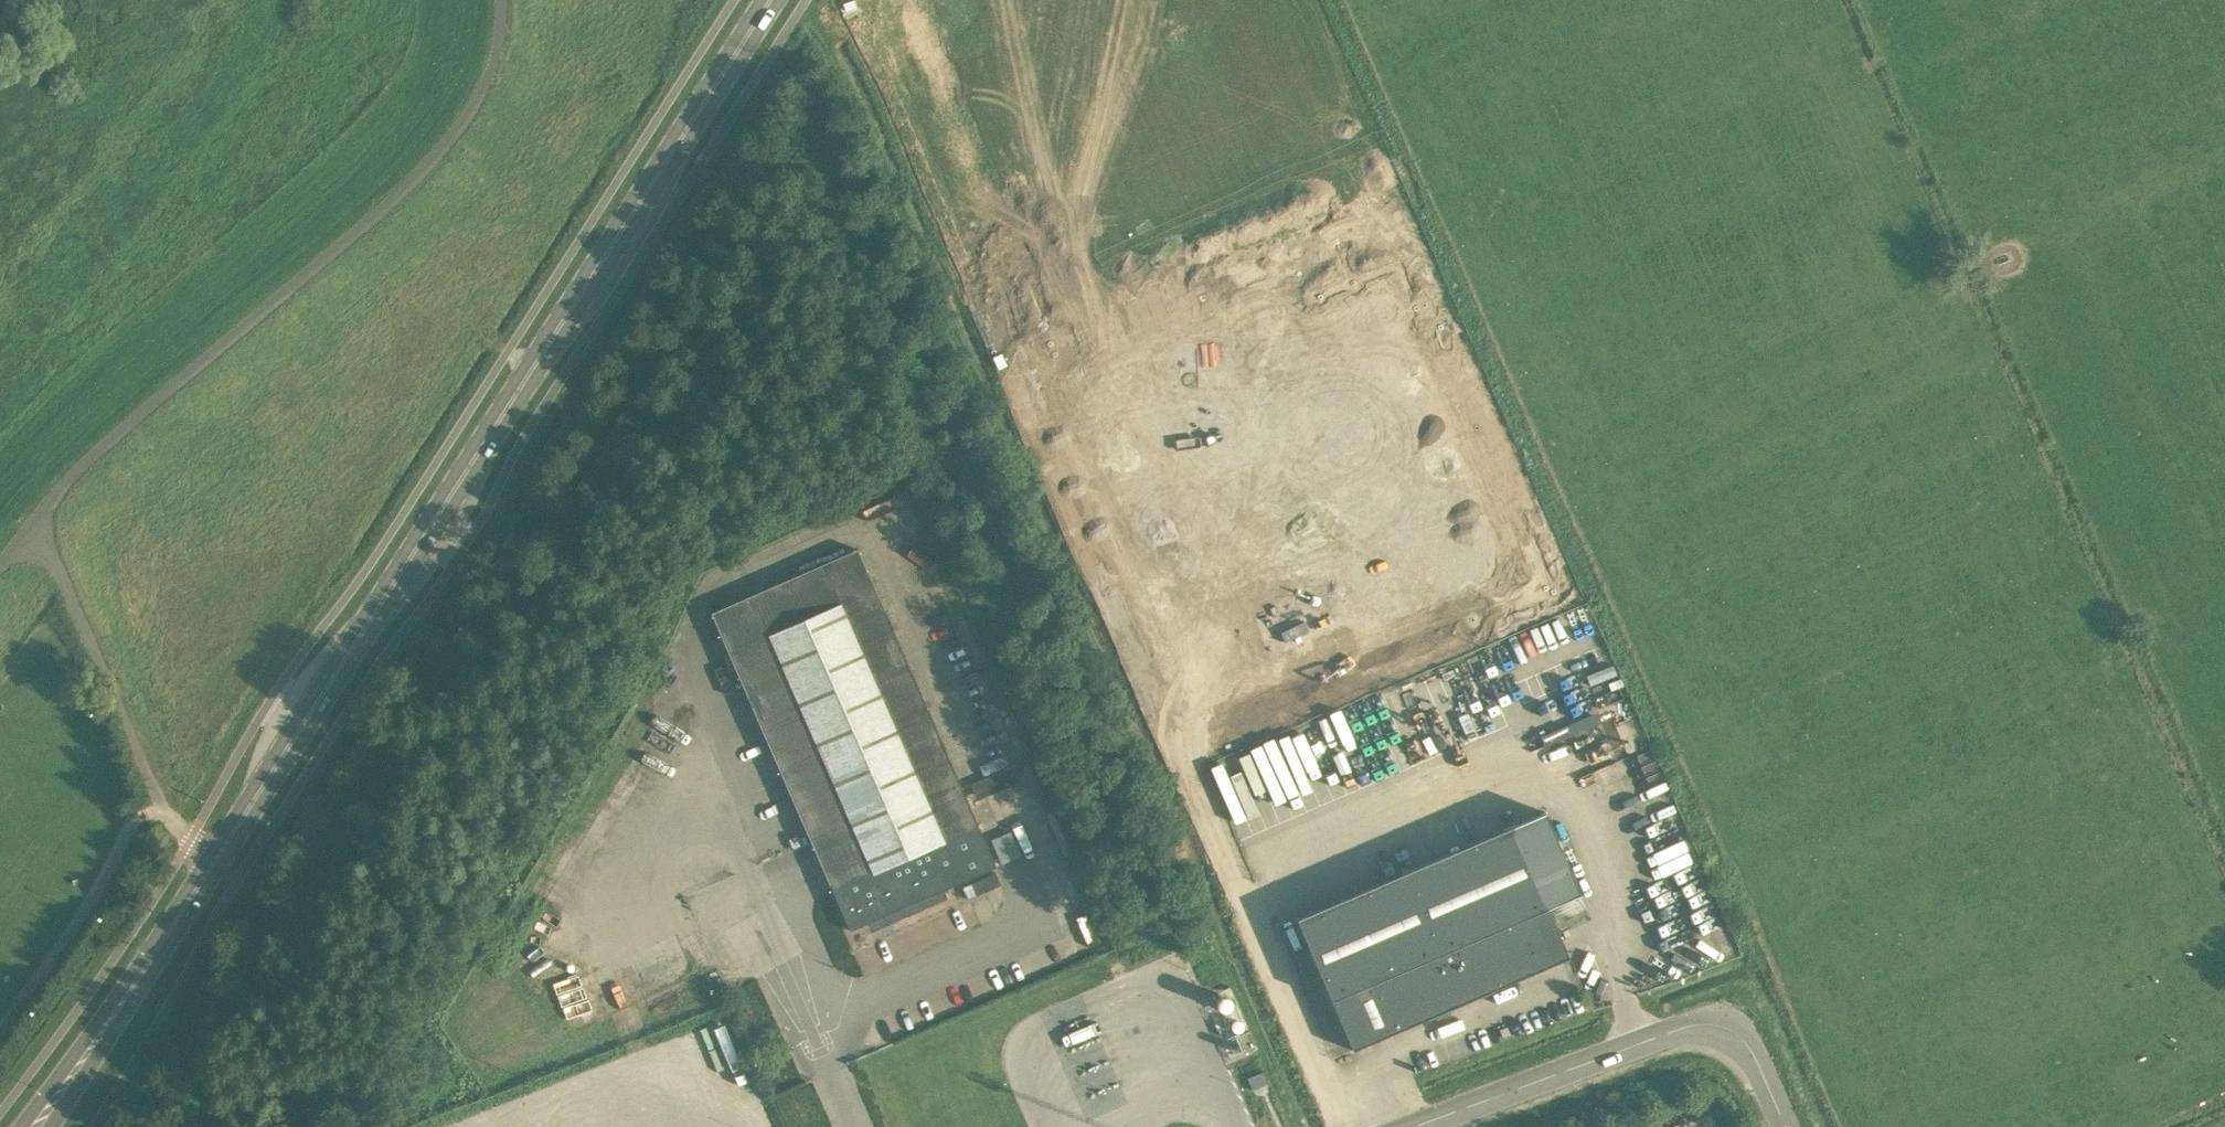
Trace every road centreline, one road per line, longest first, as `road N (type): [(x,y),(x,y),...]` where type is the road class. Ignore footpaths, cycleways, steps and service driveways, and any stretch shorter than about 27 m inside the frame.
road 1 (primary): [(203,867),(763,0)]
road 2 (unclassified): [(1786,1126),(1746,1036),(1727,1024),(1695,1022),(1410,1126)]
road 3 (unclassified): [(203,867),(162,808),(39,513)]
road 4 (primary): [(35,1126),(203,867)]

